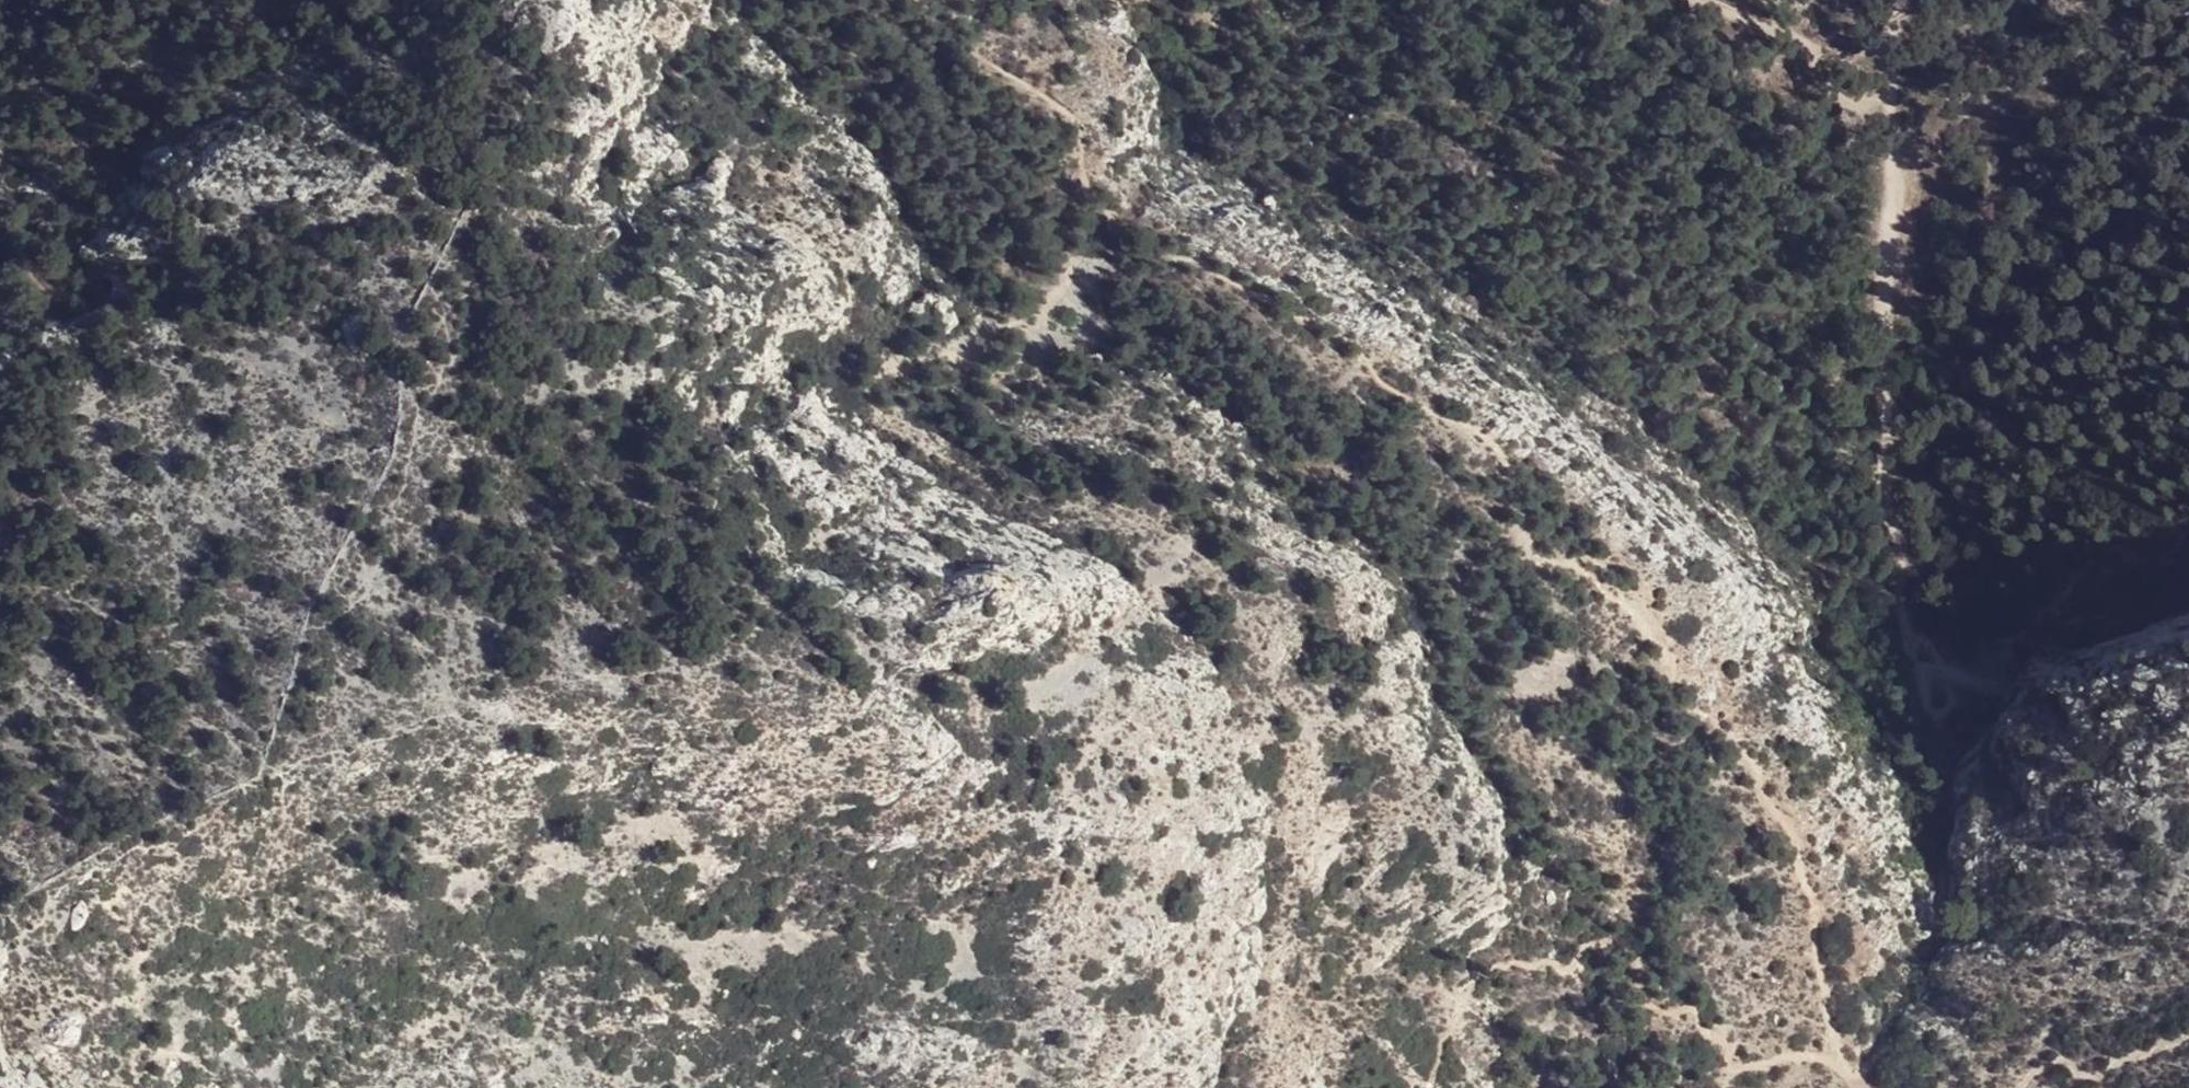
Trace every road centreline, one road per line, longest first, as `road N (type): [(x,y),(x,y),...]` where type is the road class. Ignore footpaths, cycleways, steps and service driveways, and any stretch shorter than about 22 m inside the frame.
road 1 (track): [(1894,0),(1896,184),(1882,324),(1886,466),(1904,568),(1902,610),(1934,711)]
road 2 (track): [(1695,0),(1815,54),(1850,107),(1893,124)]

